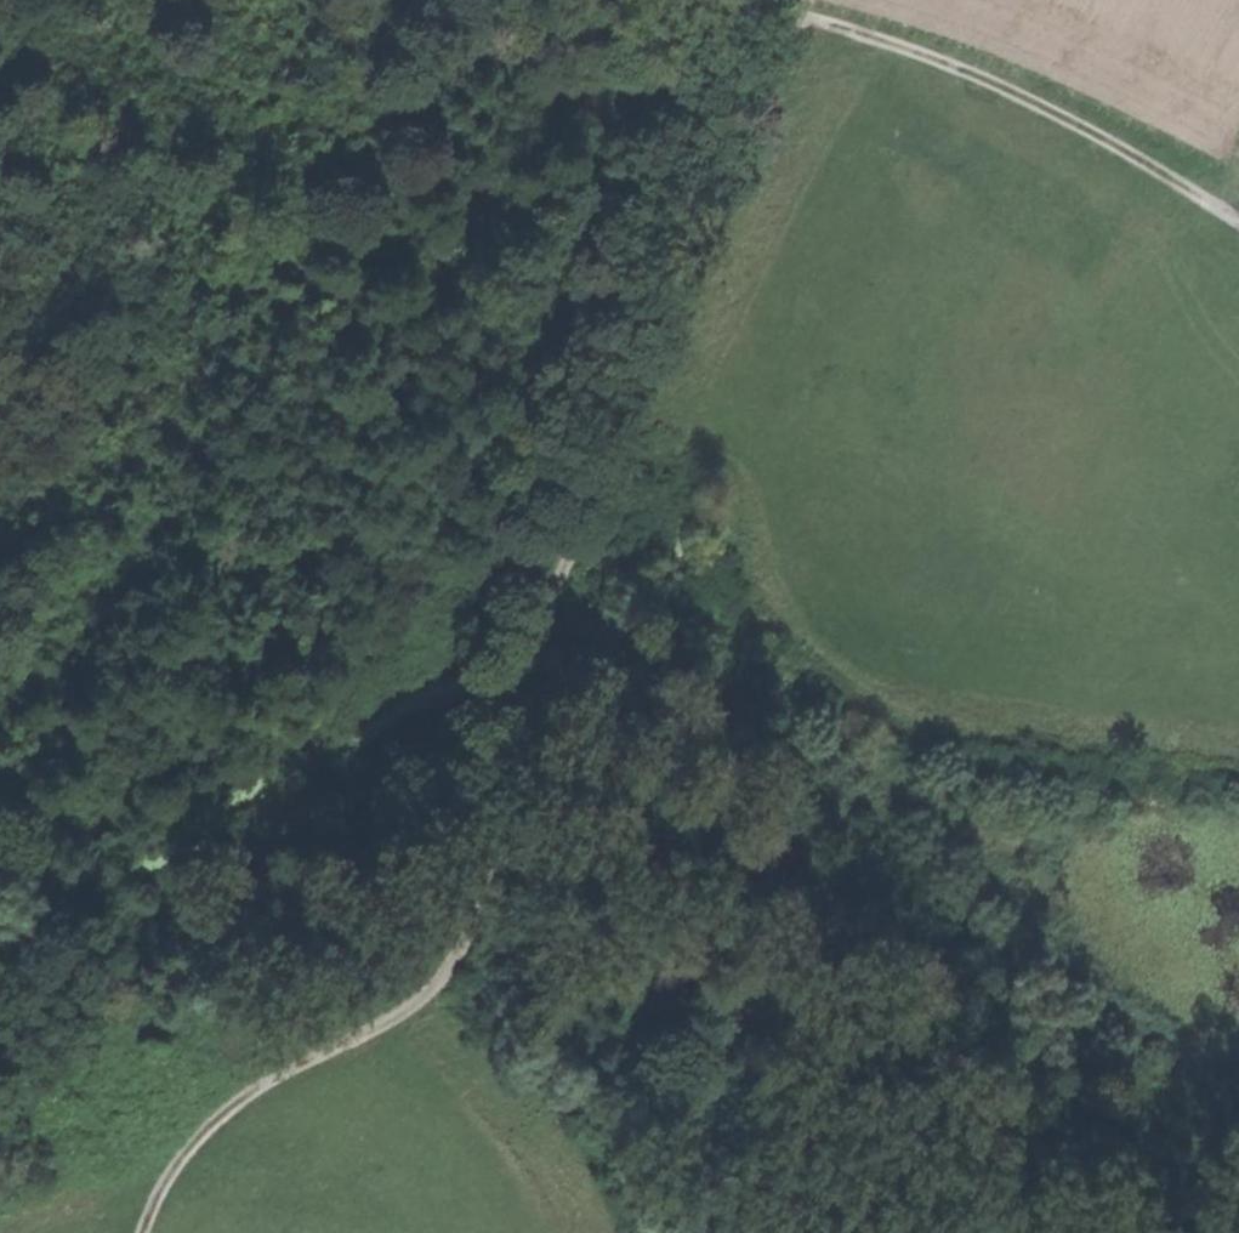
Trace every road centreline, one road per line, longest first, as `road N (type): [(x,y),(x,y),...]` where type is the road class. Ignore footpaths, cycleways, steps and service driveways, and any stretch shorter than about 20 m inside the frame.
road 1 (track): [(143,1232),(161,1161),(253,1093),(416,1011),(486,892),(534,741),(569,532),(793,15)]
road 2 (track): [(1238,206),(978,66),(793,15)]

